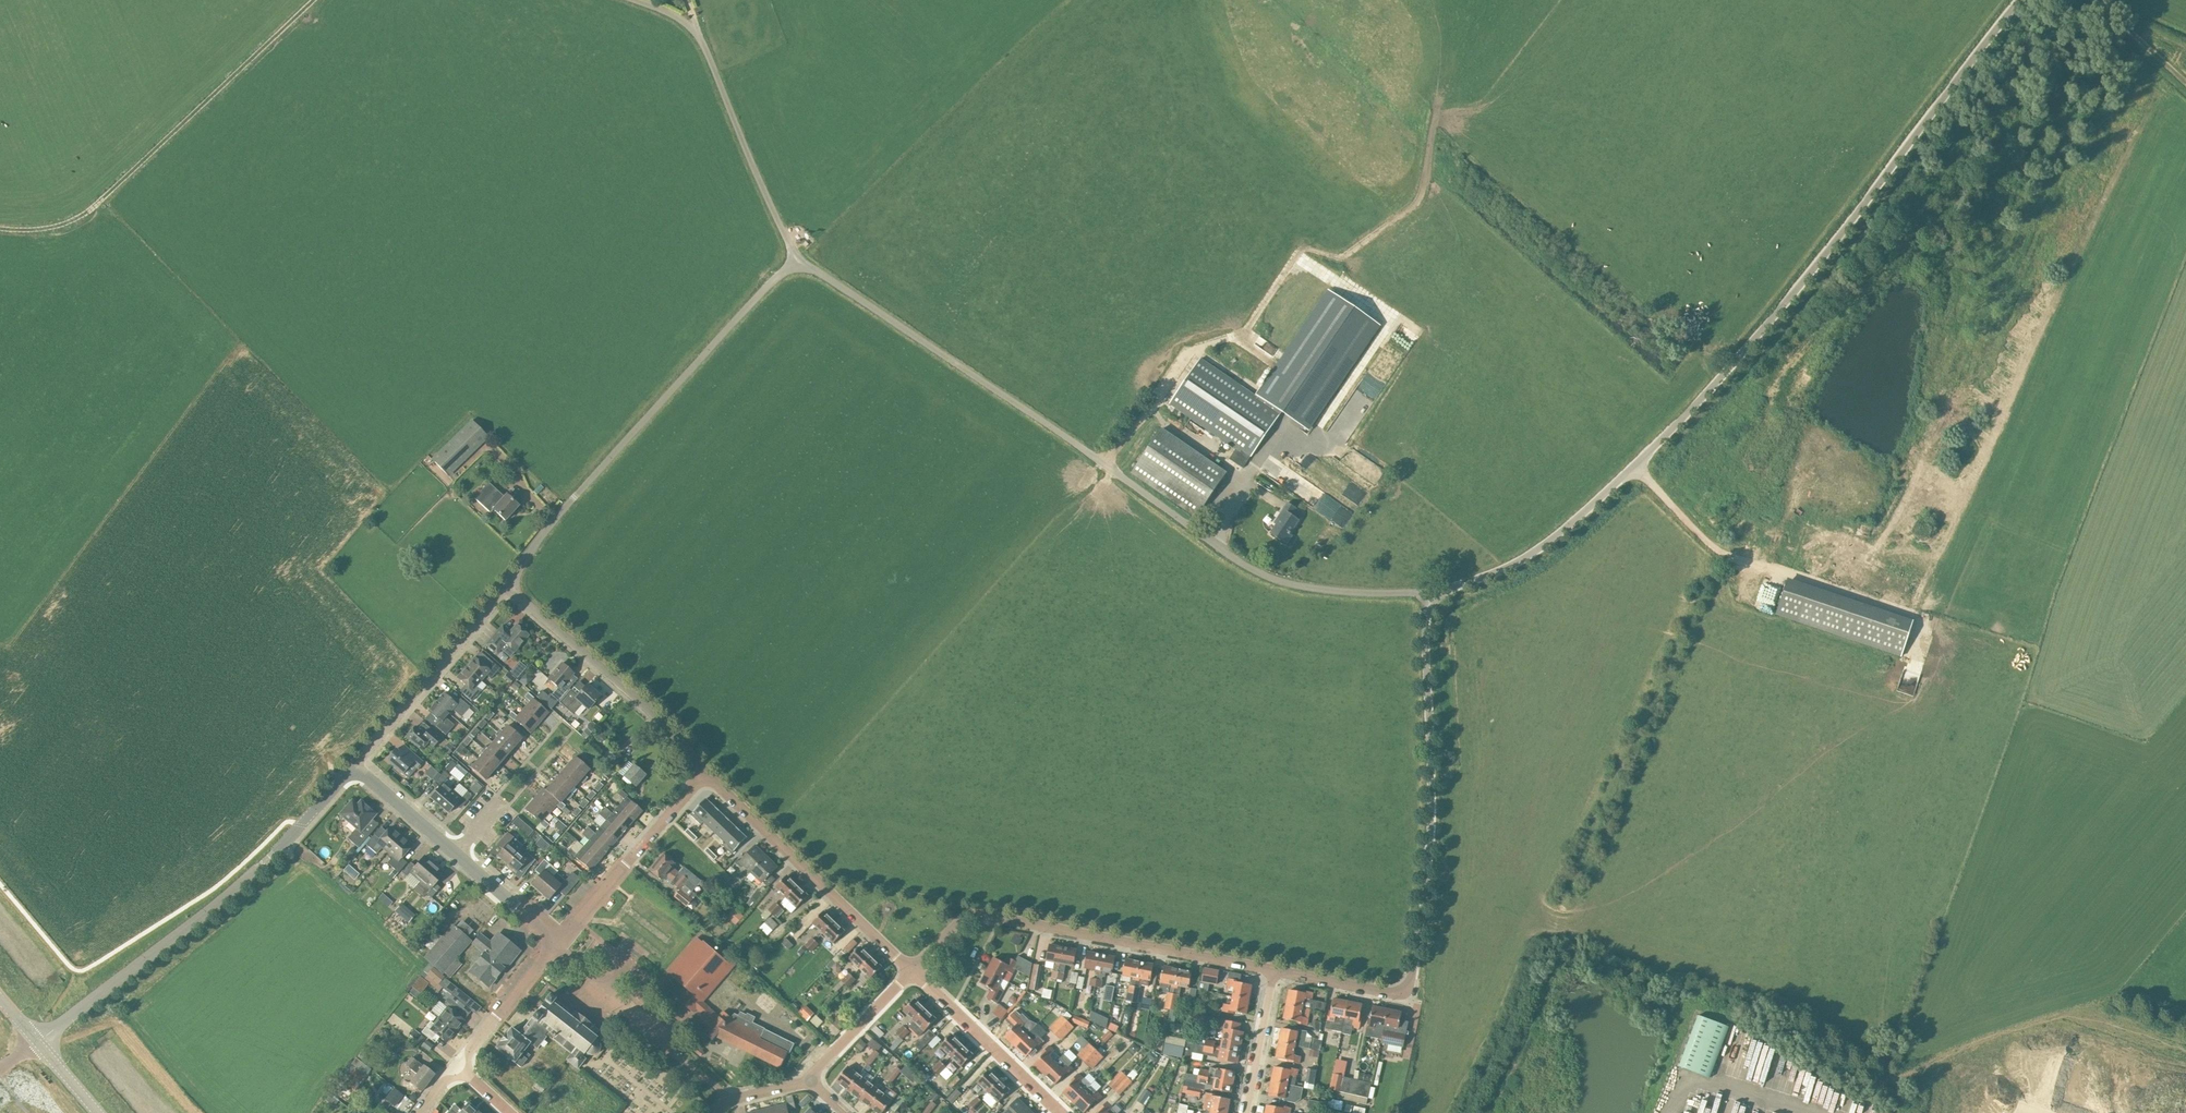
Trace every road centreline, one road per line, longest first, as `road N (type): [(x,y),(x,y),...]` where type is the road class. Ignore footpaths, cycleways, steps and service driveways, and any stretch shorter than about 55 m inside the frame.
road 1 (unclassified): [(1436,598),(1296,584),(1254,569),(815,269),(799,266),(783,272),(566,506),(508,586)]
road 2 (unclassified): [(1436,598),(1527,557),(1630,472),(1751,345),(2020,0)]
road 3 (track): [(1105,465),(1196,348),(1240,336),(1302,250),(1341,258),(1417,204),(1436,115)]
road 4 (track): [(314,0),(87,212),(51,227),(0,227)]
road 5 (residential): [(1275,970),(969,912),(912,971)]
road 6 (unclassified): [(1413,971),(1430,846),(1426,626),(1436,598)]
road 7 (unclassified): [(38,1043),(266,860)]
road 8 (residential): [(912,971),(705,773)]
road 9 (residential): [(705,773),(653,714),(508,586)]
road 10 (residential): [(355,767),(508,586)]
road 11 (residential): [(559,943),(705,773)]
road 12 (residential): [(1061,1112),(912,971)]
road 13 (residential): [(458,1066),(554,948)]
road 14 (residential): [(1275,970),(1392,992),(1406,988),(1413,971)]
road 15 (residential): [(810,1077),(912,971)]
road 16 (residential): [(1246,1112),(1275,970)]
road 17 (residential): [(559,943),(455,854)]
road 18 (residential): [(455,854),(355,767)]
road 19 (residential): [(266,860),(355,767)]

